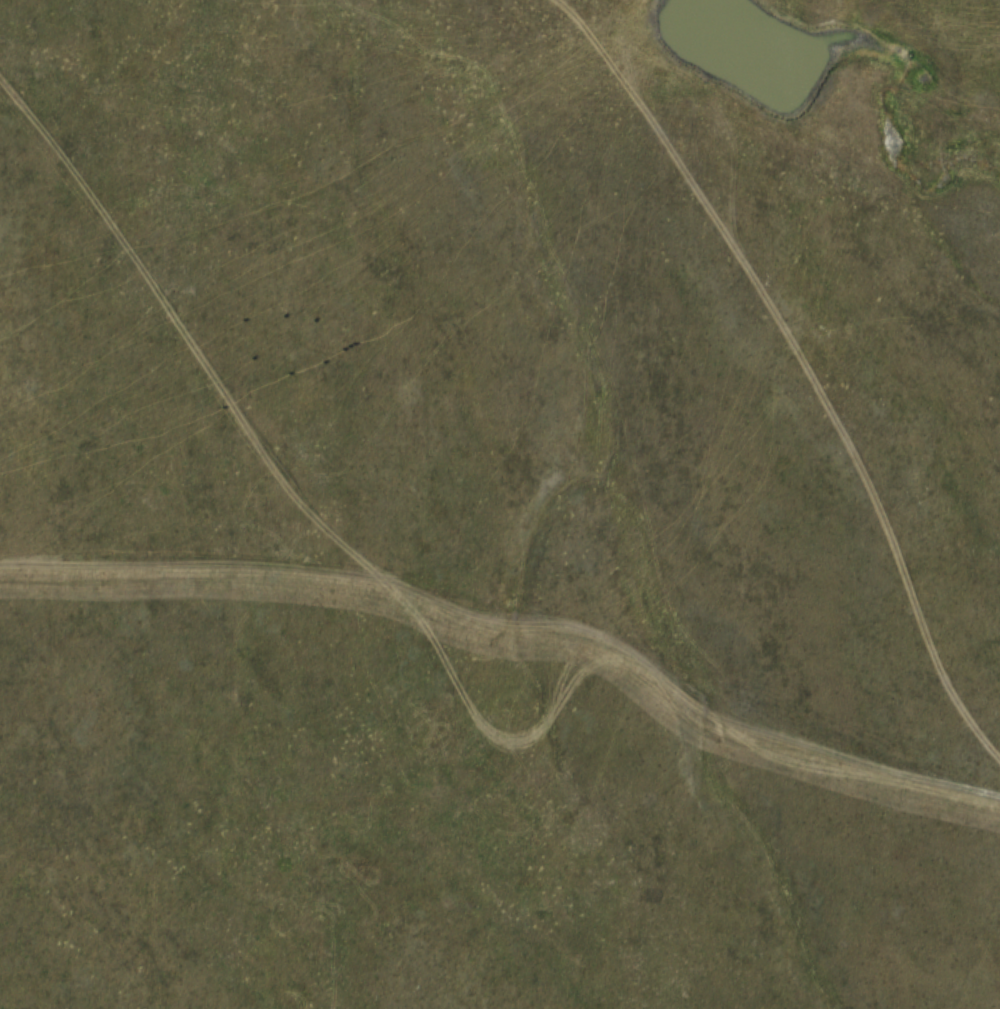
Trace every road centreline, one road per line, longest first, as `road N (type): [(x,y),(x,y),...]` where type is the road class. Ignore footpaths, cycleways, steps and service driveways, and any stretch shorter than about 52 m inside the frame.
road 1 (track): [(0,74),(305,575),(388,688),(747,717),(999,789)]
road 2 (track): [(305,575),(0,572)]

